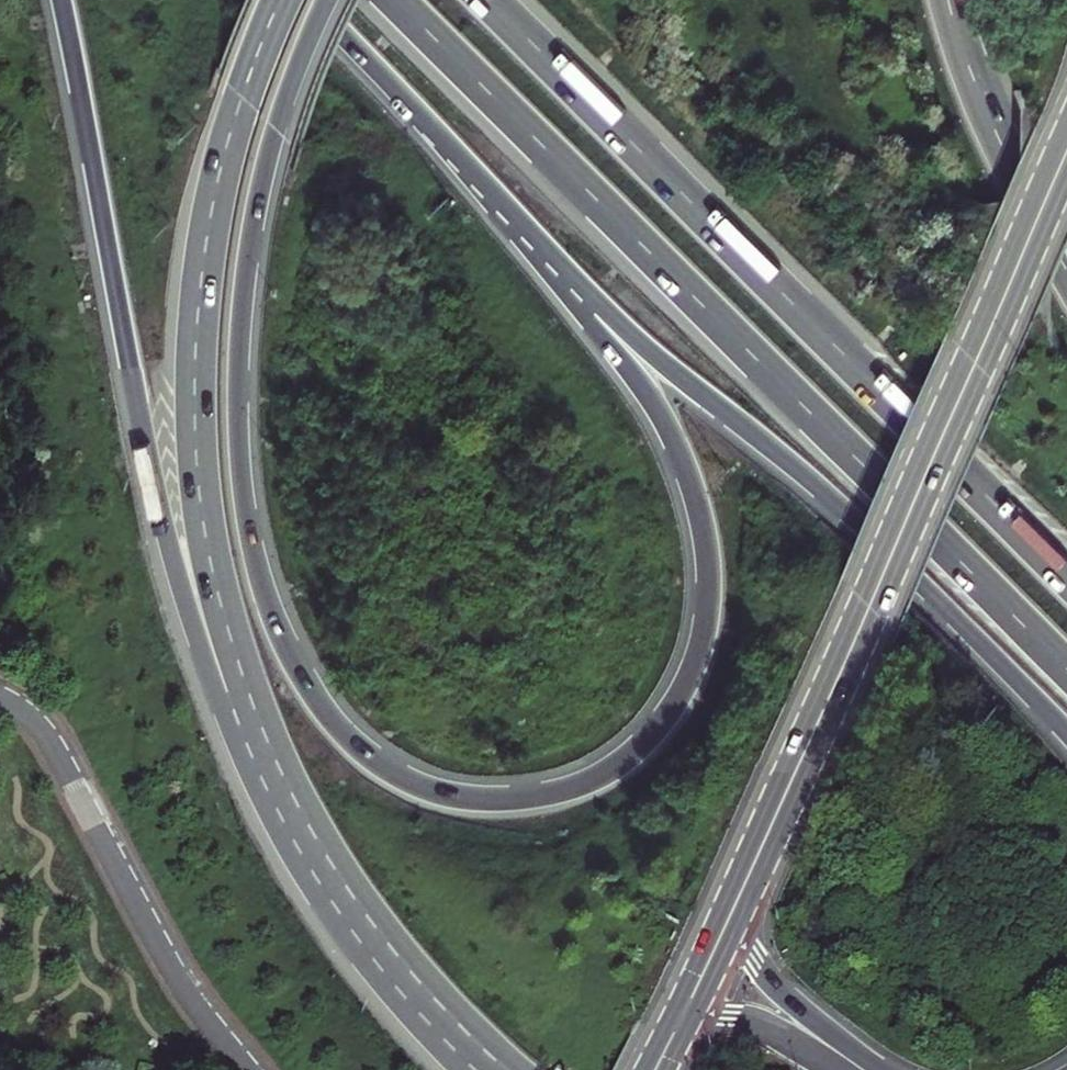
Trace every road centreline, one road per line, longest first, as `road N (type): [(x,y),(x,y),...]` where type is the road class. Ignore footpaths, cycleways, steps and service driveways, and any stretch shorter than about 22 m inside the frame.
road 1 (trunk): [(497,200),(666,429),(696,505),(707,581),(695,658),(654,731),(615,765),(567,789),(478,802),(406,782),(326,717),(282,646),(246,525),(236,404),(248,255),(276,130),(331,0)]
road 2 (trunk): [(62,0),(180,593),(273,825),(309,877),(364,933)]
road 3 (trunk): [(286,0),(239,115),(216,211),(199,330),(199,454),(215,568),(250,700),(301,825),(364,933)]
road 4 (motorway): [(391,0),(1066,672)]
road 5 (motorway): [(1066,578),(486,0)]
road 6 (motorway): [(497,200),(578,290),(843,512),(1066,733)]
road 7 (secondary): [(760,842),(872,607),(1066,151)]
road 8 (residential): [(0,697),(50,738),(173,966),(249,1069)]
road 9 (trunk): [(1066,279),(980,94),(951,0)]
road 10 (motorway): [(872,1069),(784,999),(760,966),(750,921),(760,842)]
road 11 (motorway): [(306,0),(497,200)]
road 12 (secondary): [(671,1046),(760,842)]
road 13 (motorway): [(856,1069),(739,1016),(696,1024),(671,1046)]
road 14 (trunk): [(364,933),(485,1069)]

